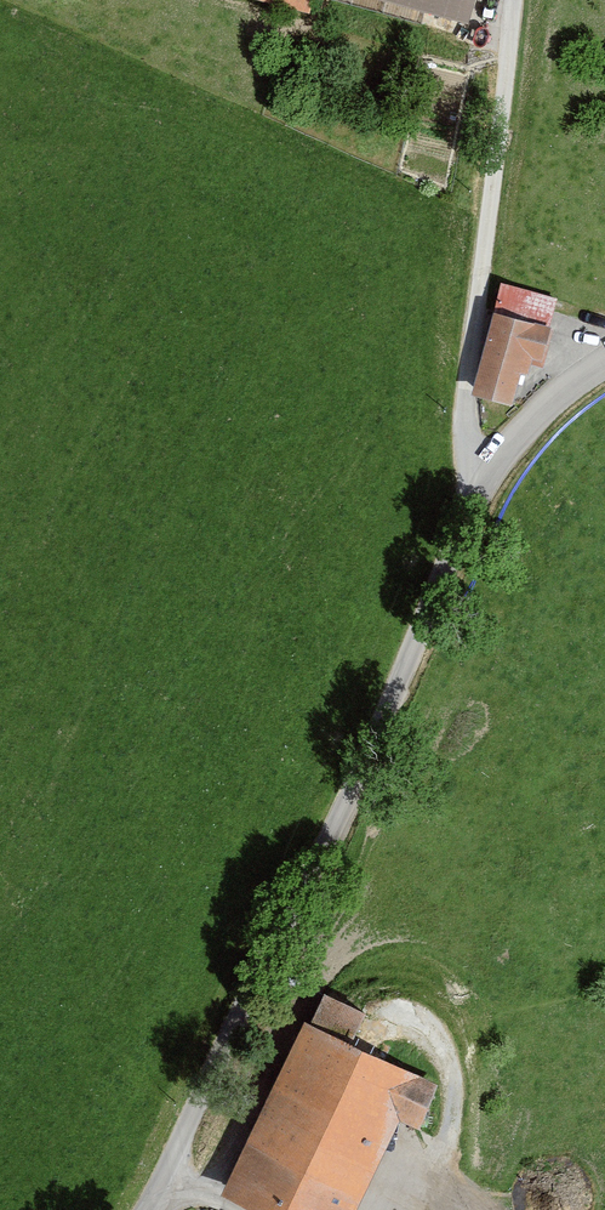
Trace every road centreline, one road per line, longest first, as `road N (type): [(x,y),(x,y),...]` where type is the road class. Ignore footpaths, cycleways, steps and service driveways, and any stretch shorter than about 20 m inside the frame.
road 1 (residential): [(130,1209),(161,1168),(516,441),(604,372)]
road 2 (track): [(494,485),(464,444),(503,0)]

